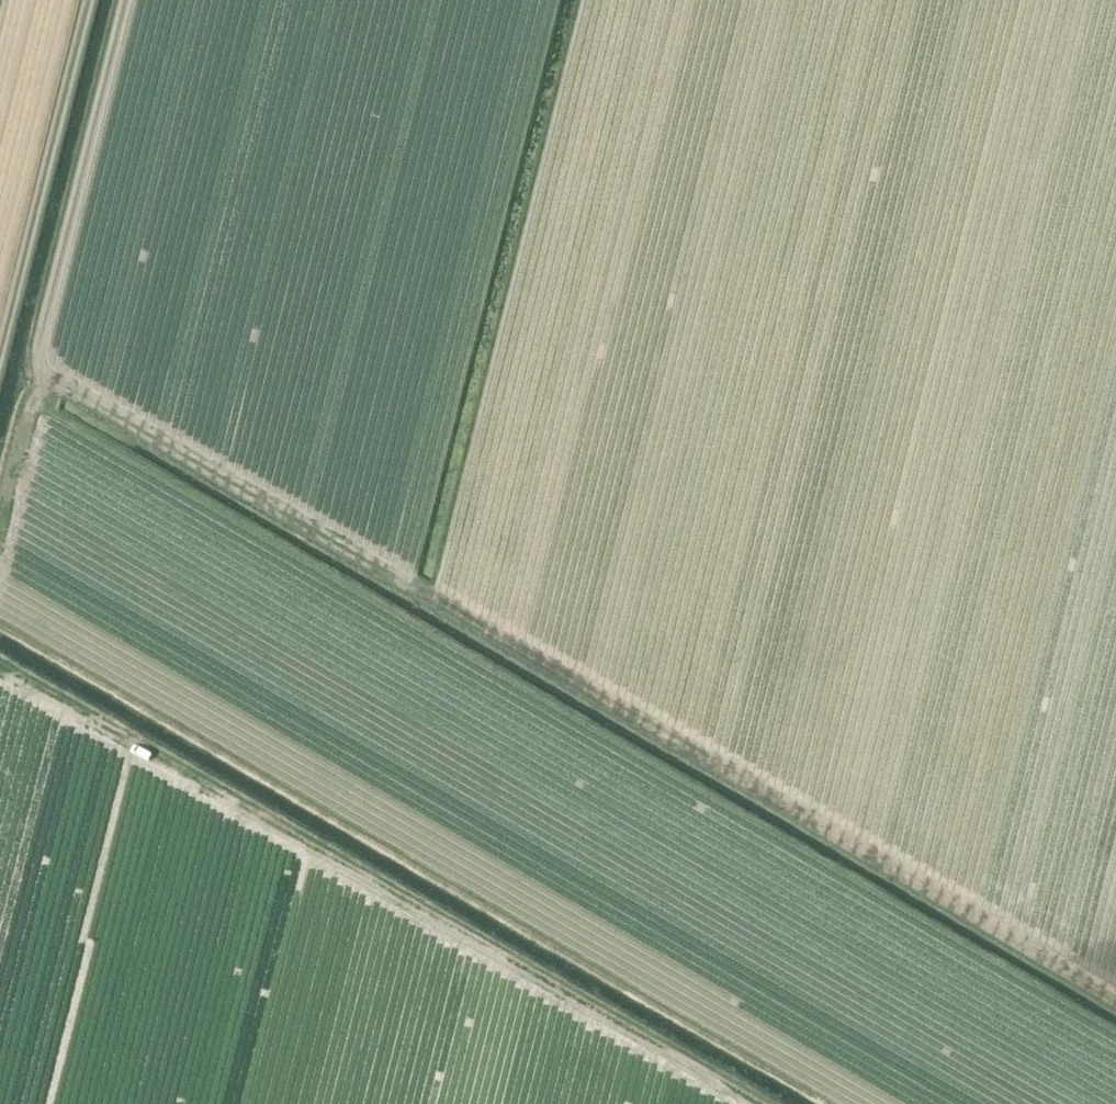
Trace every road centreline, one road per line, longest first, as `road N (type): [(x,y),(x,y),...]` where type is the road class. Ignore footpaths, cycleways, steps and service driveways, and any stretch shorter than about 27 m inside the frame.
road 1 (track): [(0,510),(125,0)]

